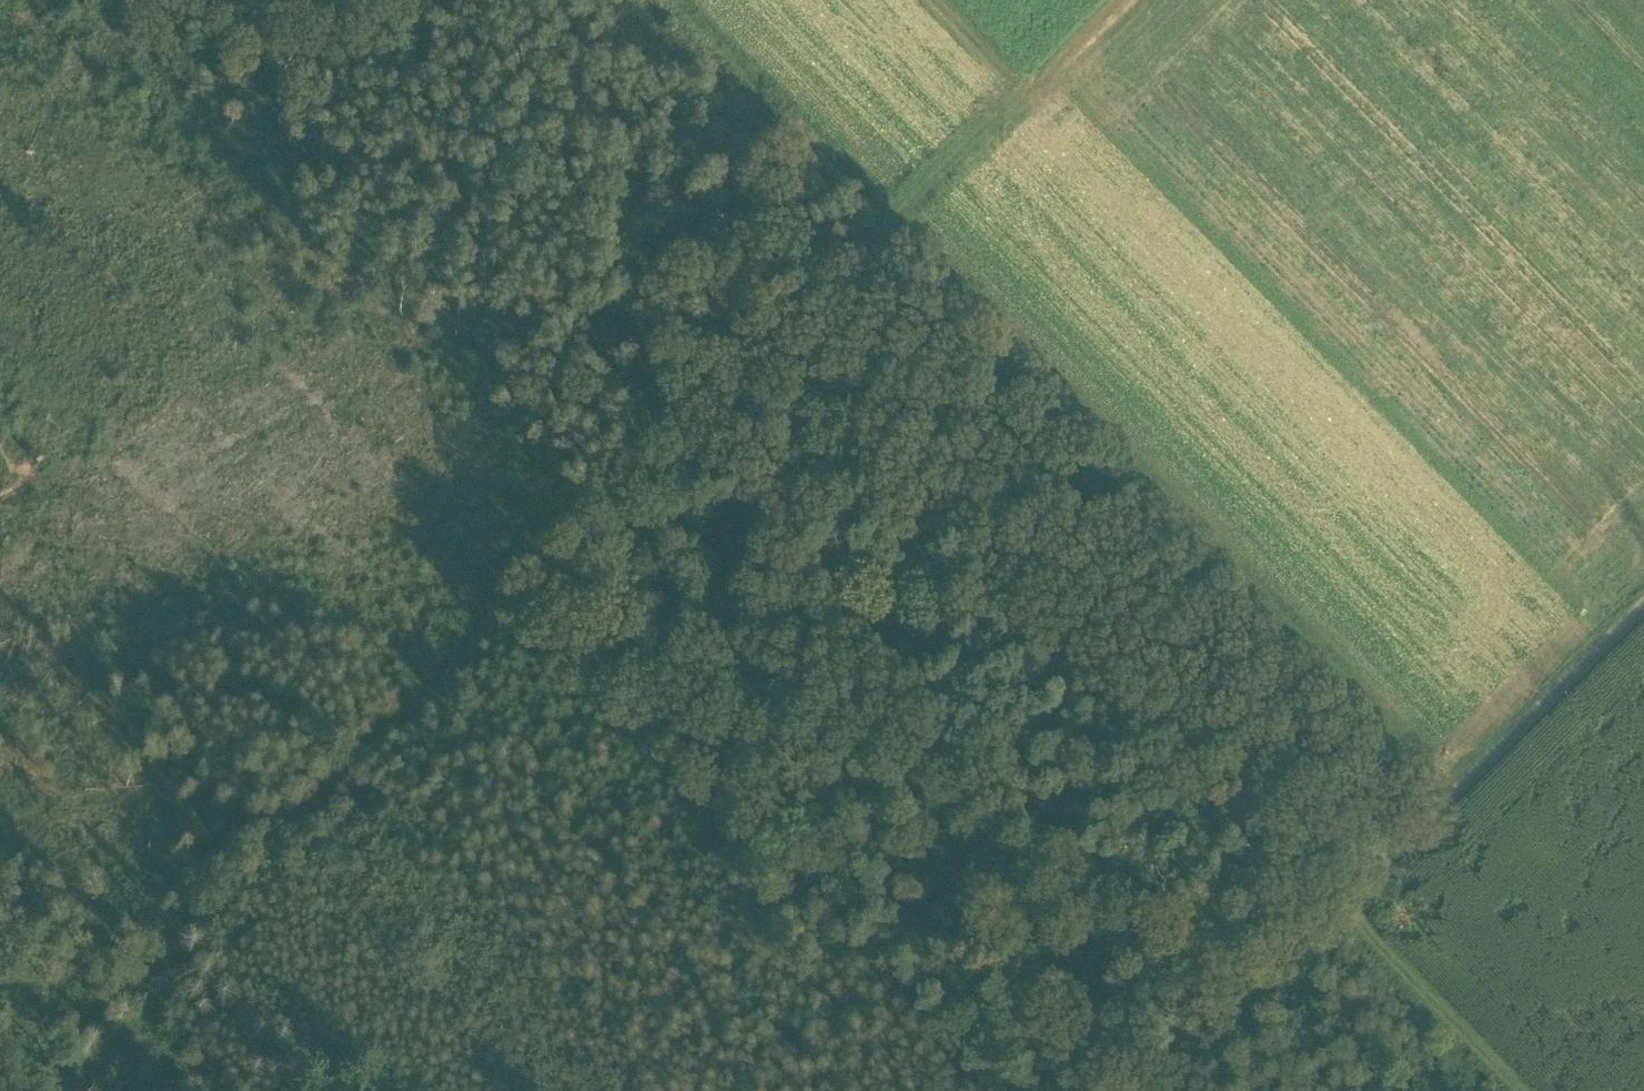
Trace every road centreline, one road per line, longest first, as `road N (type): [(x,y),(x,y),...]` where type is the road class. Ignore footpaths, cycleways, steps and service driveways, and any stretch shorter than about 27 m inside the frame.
road 1 (track): [(1119,0),(13,1090)]
road 2 (unclassified): [(1643,604),(1153,1090)]
road 3 (track): [(1517,1090),(1339,907)]

